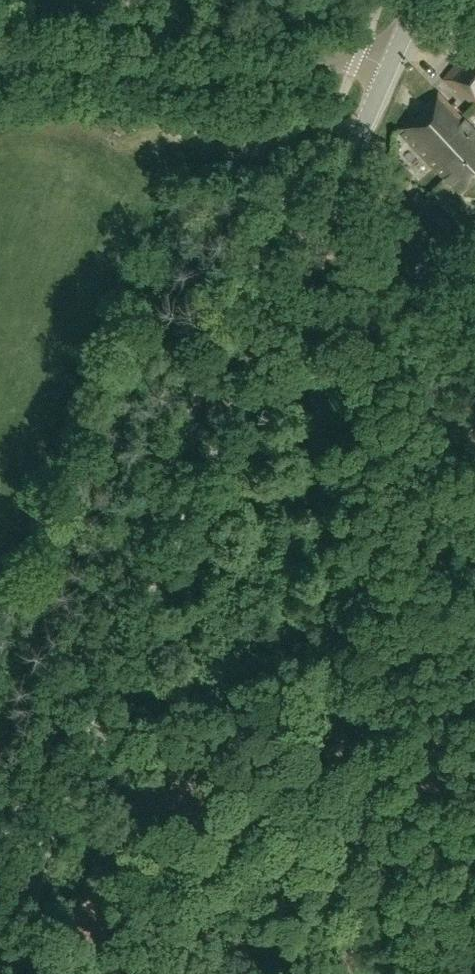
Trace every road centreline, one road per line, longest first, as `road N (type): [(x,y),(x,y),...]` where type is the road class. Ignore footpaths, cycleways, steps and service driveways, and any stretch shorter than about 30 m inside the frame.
road 1 (tertiary): [(0,959),(389,67)]
road 2 (track): [(352,973),(312,239)]
road 3 (unclassified): [(389,67),(358,59),(204,76),(0,55)]
road 4 (track): [(362,130),(236,143),(169,137)]

